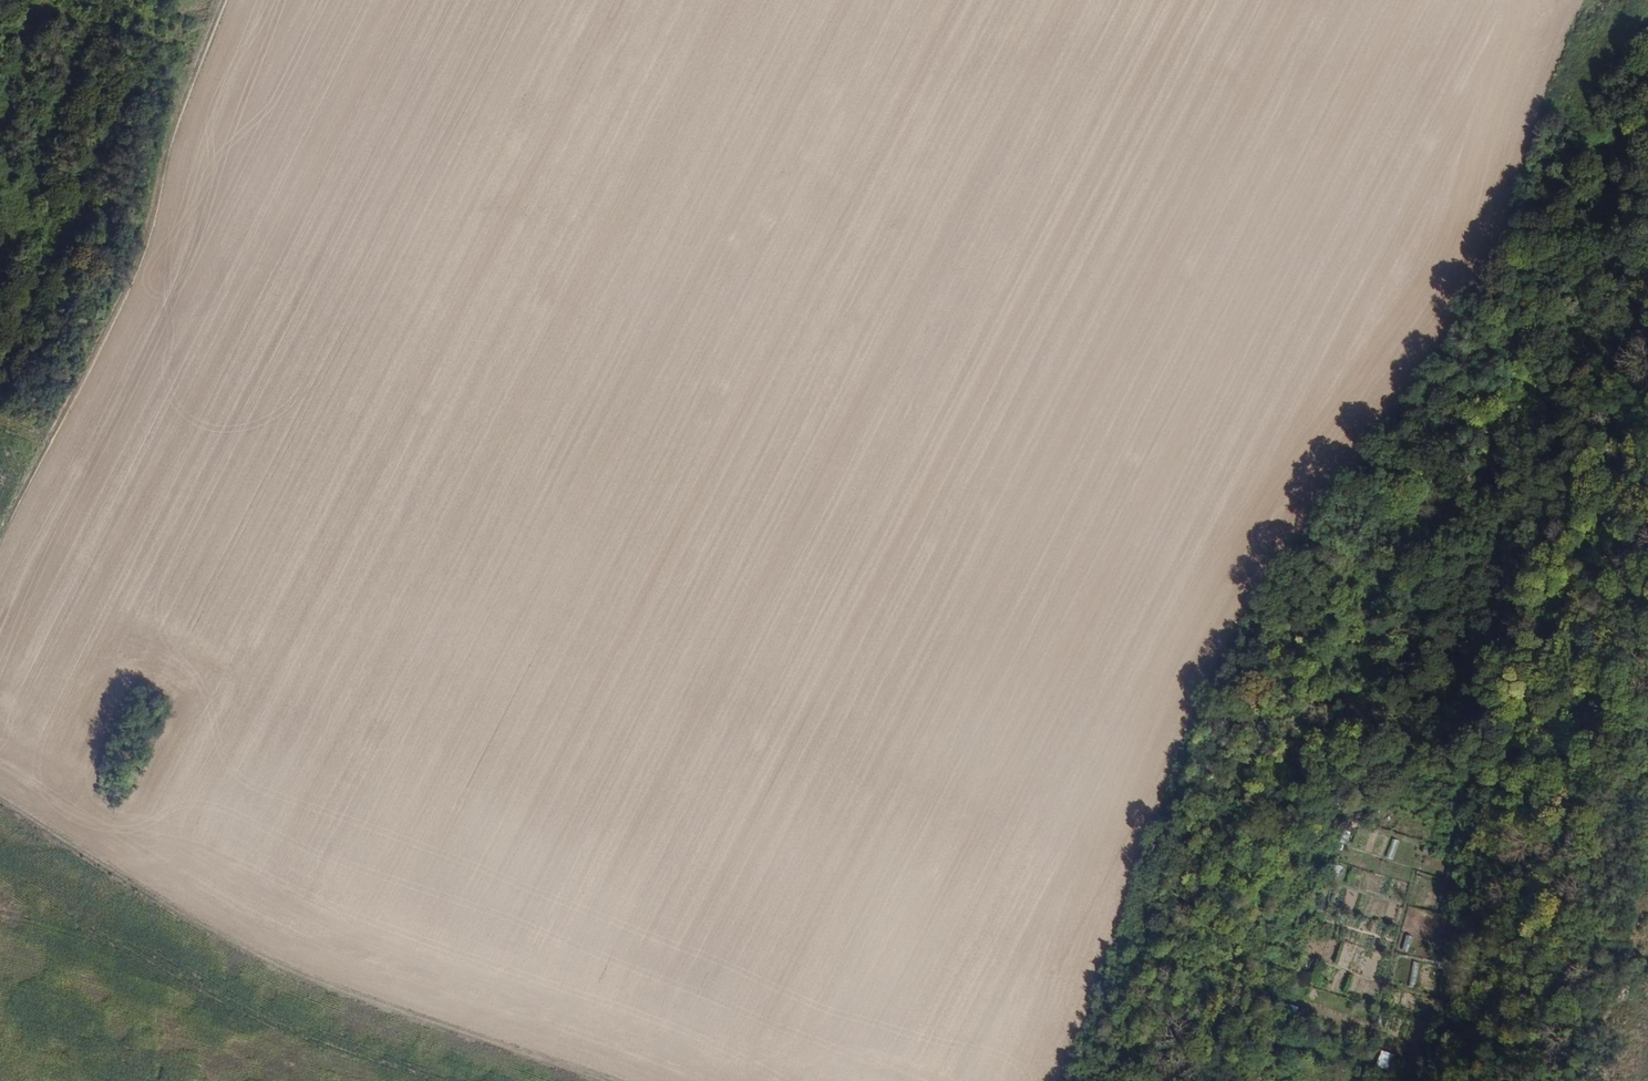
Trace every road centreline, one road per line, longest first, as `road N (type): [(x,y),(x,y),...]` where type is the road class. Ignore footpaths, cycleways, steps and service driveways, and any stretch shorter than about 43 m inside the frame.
road 1 (track): [(0,802),(232,941),(314,980),(614,1080)]
road 2 (track): [(0,539),(144,249),(209,0)]
road 3 (track): [(1426,1080),(1450,984),(1457,857),(1484,755)]

